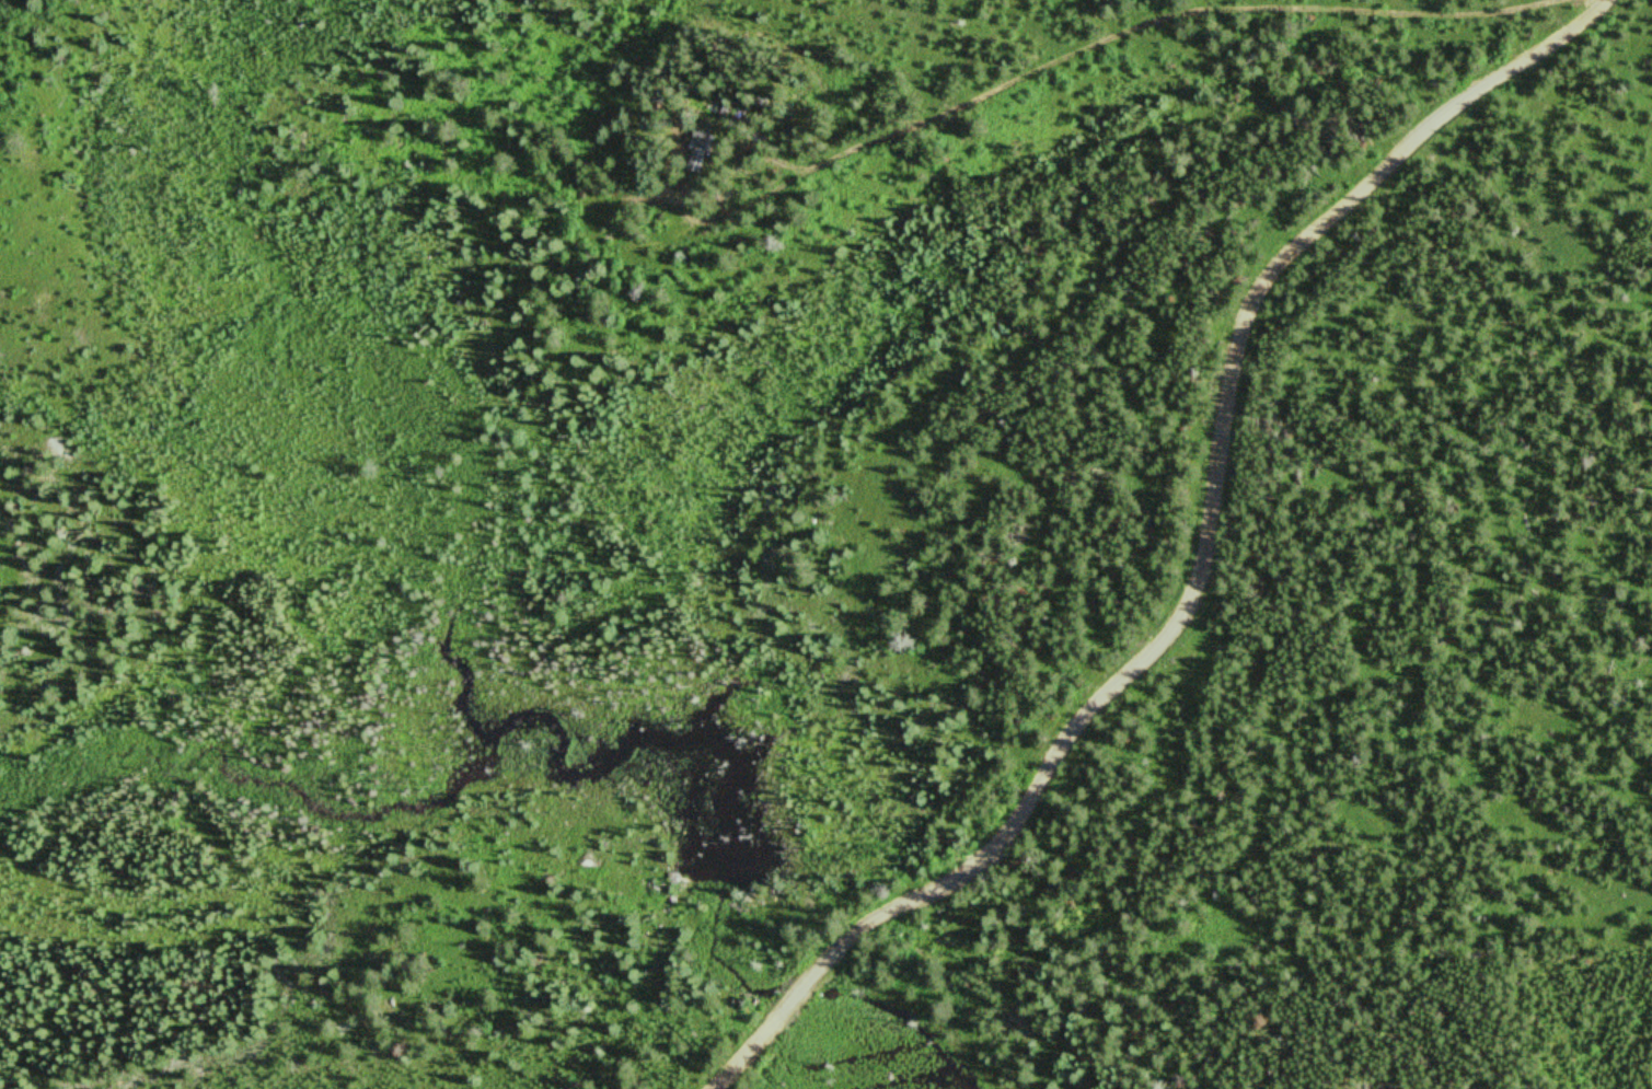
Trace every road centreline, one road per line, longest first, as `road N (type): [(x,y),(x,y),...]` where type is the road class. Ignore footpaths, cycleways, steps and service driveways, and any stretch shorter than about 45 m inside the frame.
road 1 (residential): [(699,1088),(865,935),(978,870),(1099,688),(1198,618),(1239,351),(1261,269),(1465,99),(1607,0)]
road 2 (residential): [(732,182),(989,79),(1154,0)]

